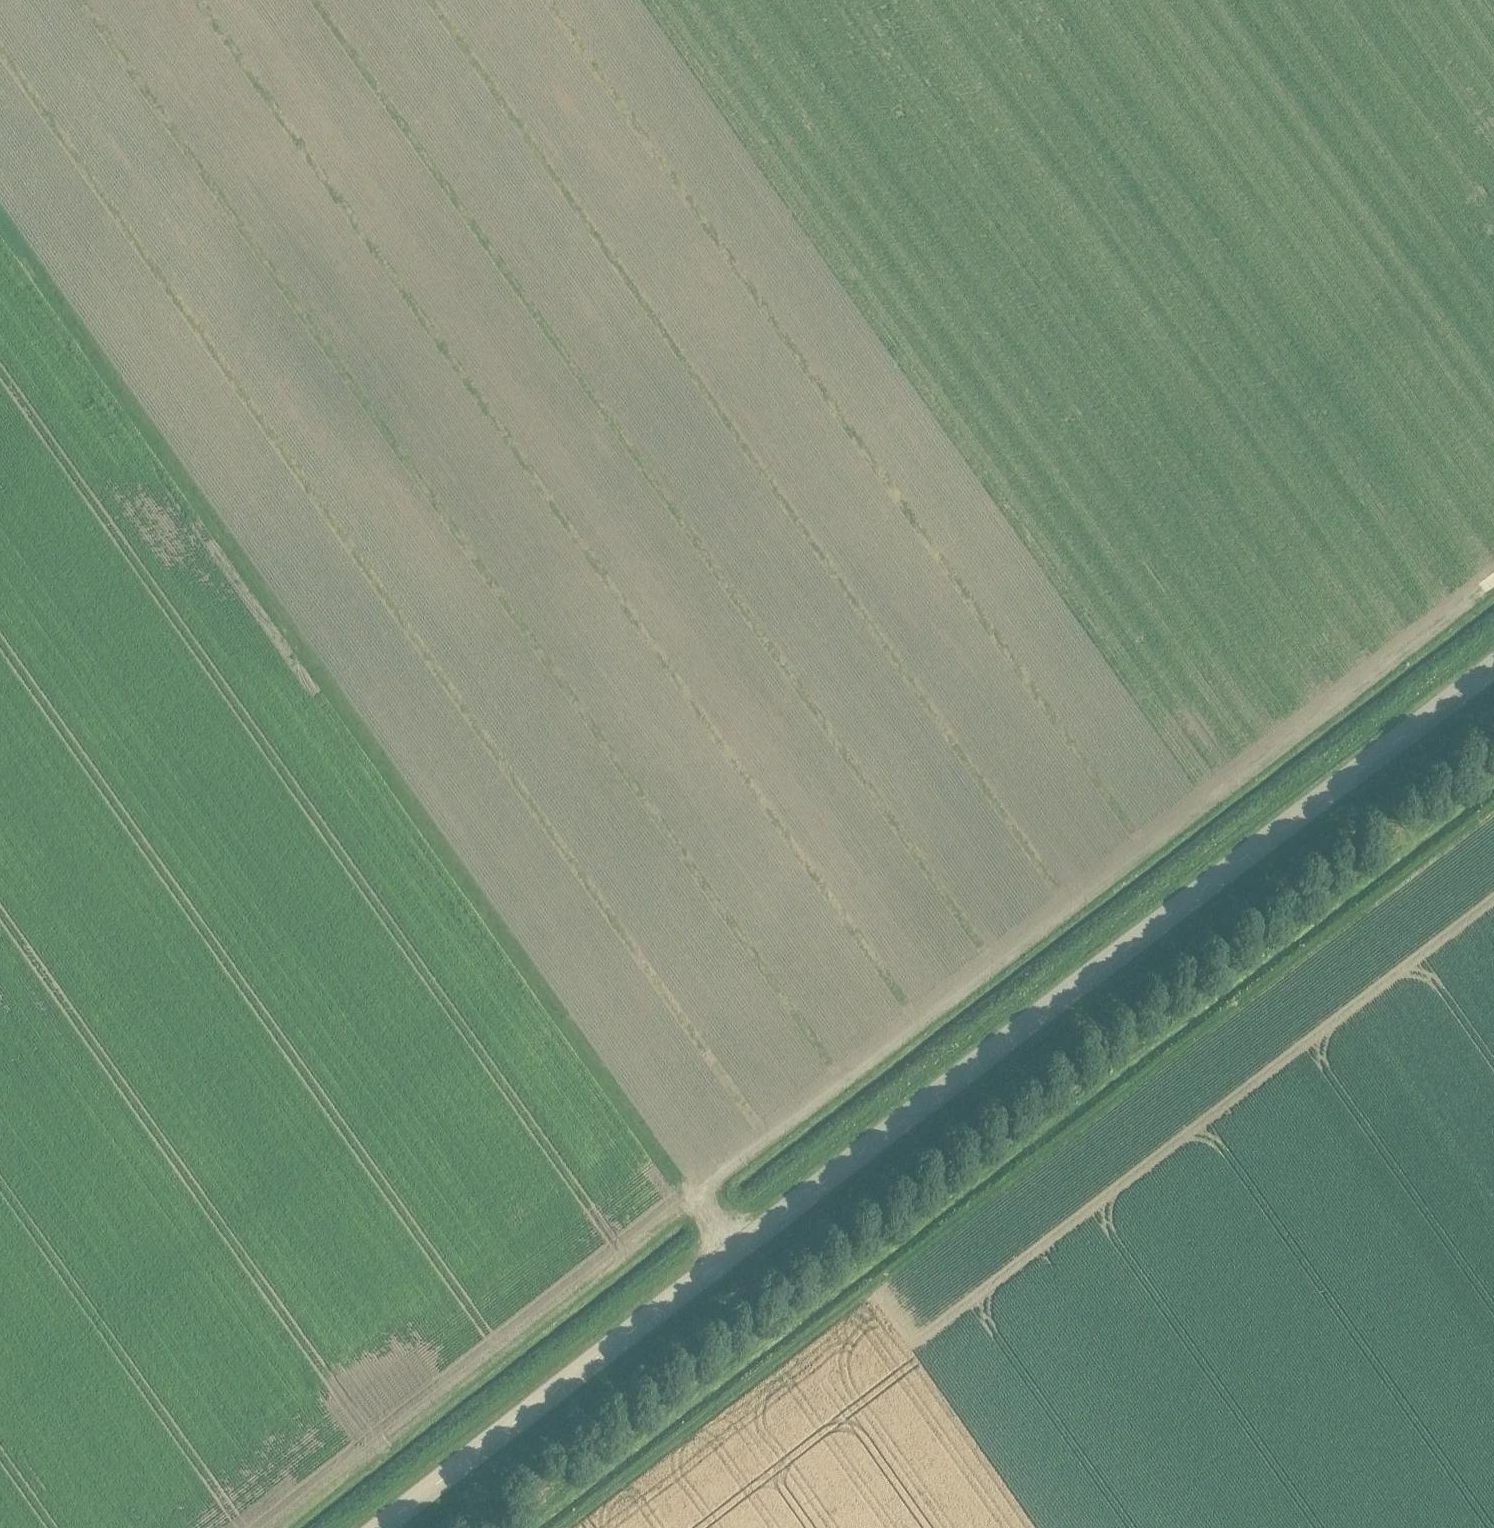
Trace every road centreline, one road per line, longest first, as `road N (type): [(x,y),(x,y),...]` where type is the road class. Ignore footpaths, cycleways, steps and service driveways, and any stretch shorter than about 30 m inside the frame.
road 1 (unclassified): [(379,1527),(1493,669)]

